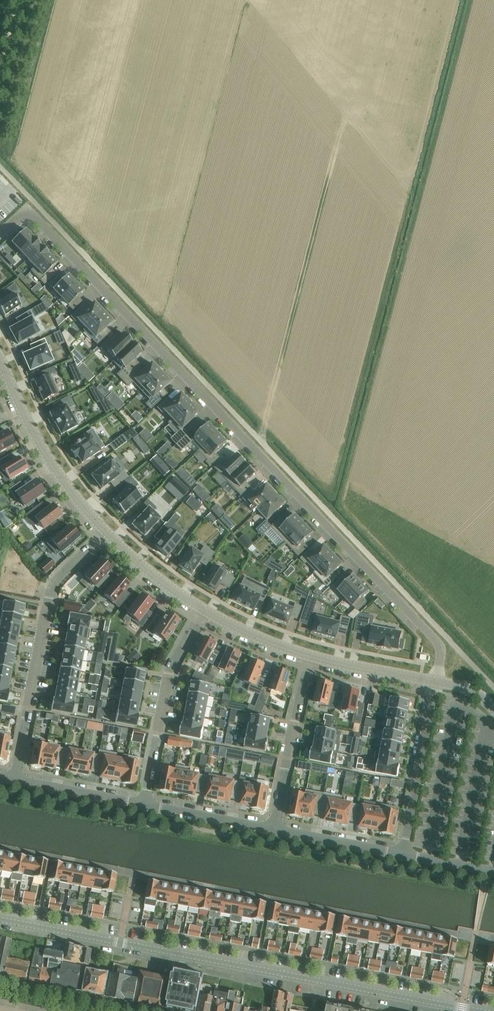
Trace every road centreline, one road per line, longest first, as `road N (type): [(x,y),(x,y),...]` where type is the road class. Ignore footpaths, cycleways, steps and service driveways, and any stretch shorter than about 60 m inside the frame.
road 1 (residential): [(0,235),(23,215),(36,218),(438,642),(434,683)]
road 2 (residential): [(479,1010),(0,920)]
road 3 (residential): [(14,781),(52,589),(106,532)]
road 4 (residential): [(0,359),(48,459),(106,532)]
road 5 (residential): [(145,805),(170,669),(203,612)]
road 6 (residential): [(275,830),(310,656)]
road 7 (residential): [(434,683),(403,854)]
road 8 (residential): [(14,781),(145,805)]
road 9 (residential): [(145,805),(275,830)]
road 10 (residential): [(275,830),(403,854)]
road 11 (residential): [(310,656),(434,683)]
road 12 (residential): [(106,532),(203,612)]

